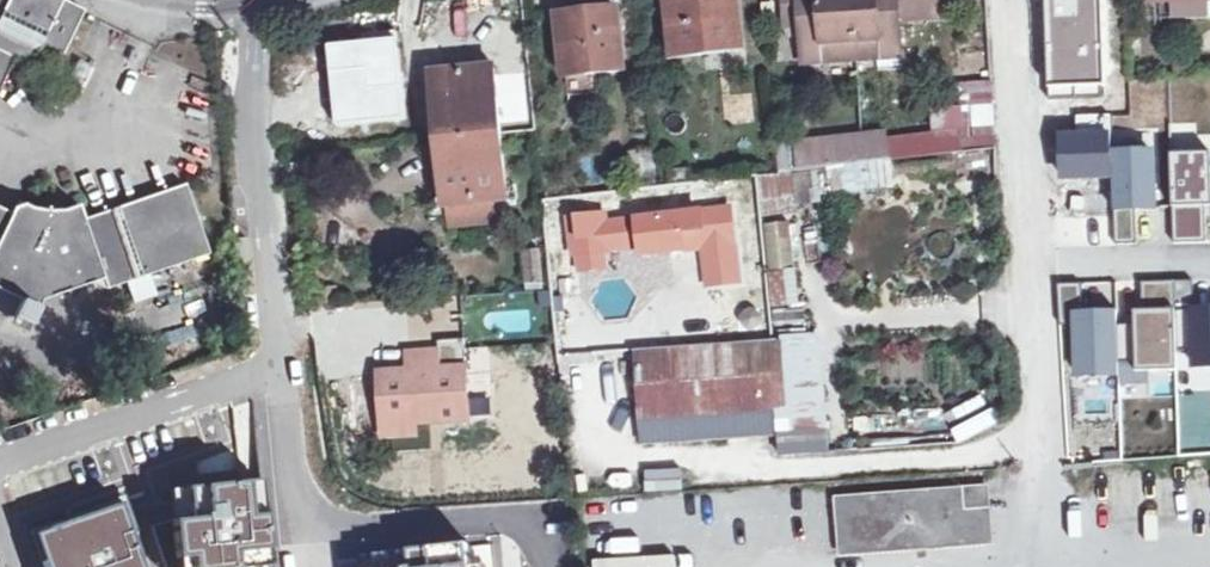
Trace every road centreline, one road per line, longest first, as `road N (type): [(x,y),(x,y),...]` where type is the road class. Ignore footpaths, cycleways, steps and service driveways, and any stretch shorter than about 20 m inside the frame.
road 1 (residential): [(280,369),(298,490),(318,517),(370,527),(510,517),(546,536),(558,566)]
road 2 (residential): [(244,0),(280,369)]
road 3 (residential): [(280,369),(0,462)]

